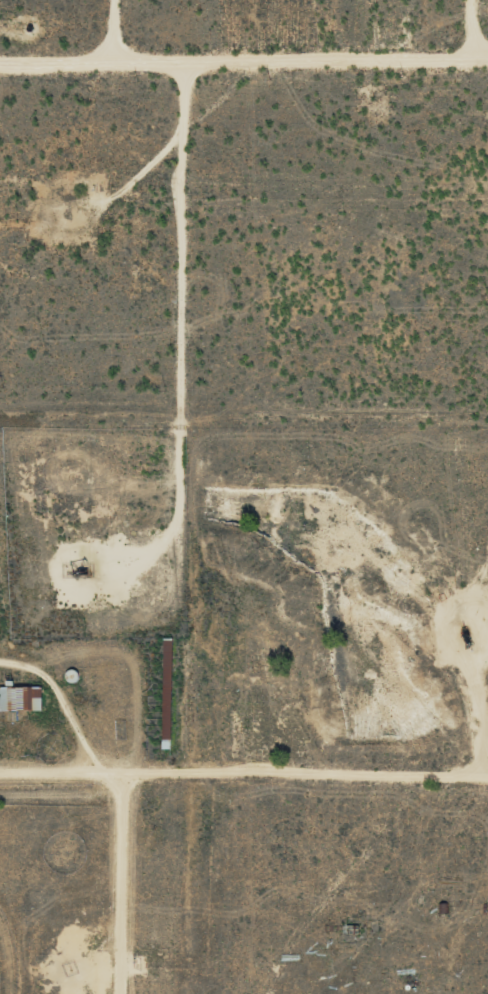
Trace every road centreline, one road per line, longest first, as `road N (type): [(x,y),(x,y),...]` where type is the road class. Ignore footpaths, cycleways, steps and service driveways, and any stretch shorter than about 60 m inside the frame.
road 1 (track): [(185,49),(181,506),(170,542),(137,568)]
road 2 (track): [(0,49),(487,48)]
road 3 (track): [(120,778),(487,778)]
road 4 (residential): [(0,777),(120,778),(120,993)]

